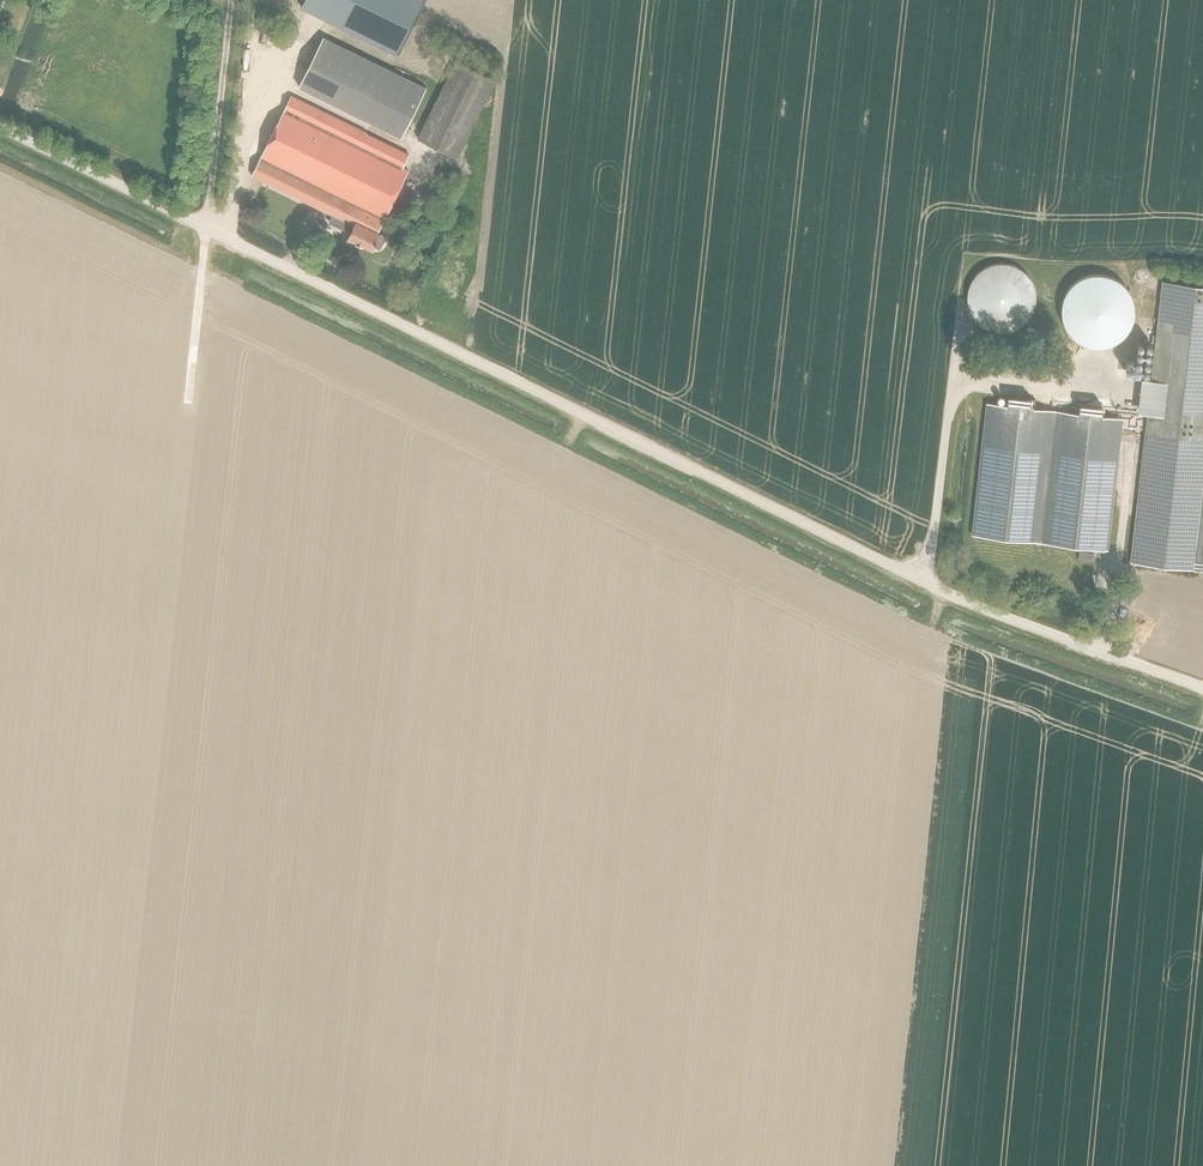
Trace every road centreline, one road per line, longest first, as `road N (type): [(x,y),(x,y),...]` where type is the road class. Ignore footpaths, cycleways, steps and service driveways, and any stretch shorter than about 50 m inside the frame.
road 1 (unclassified): [(1202,691),(944,594),(0,127)]

